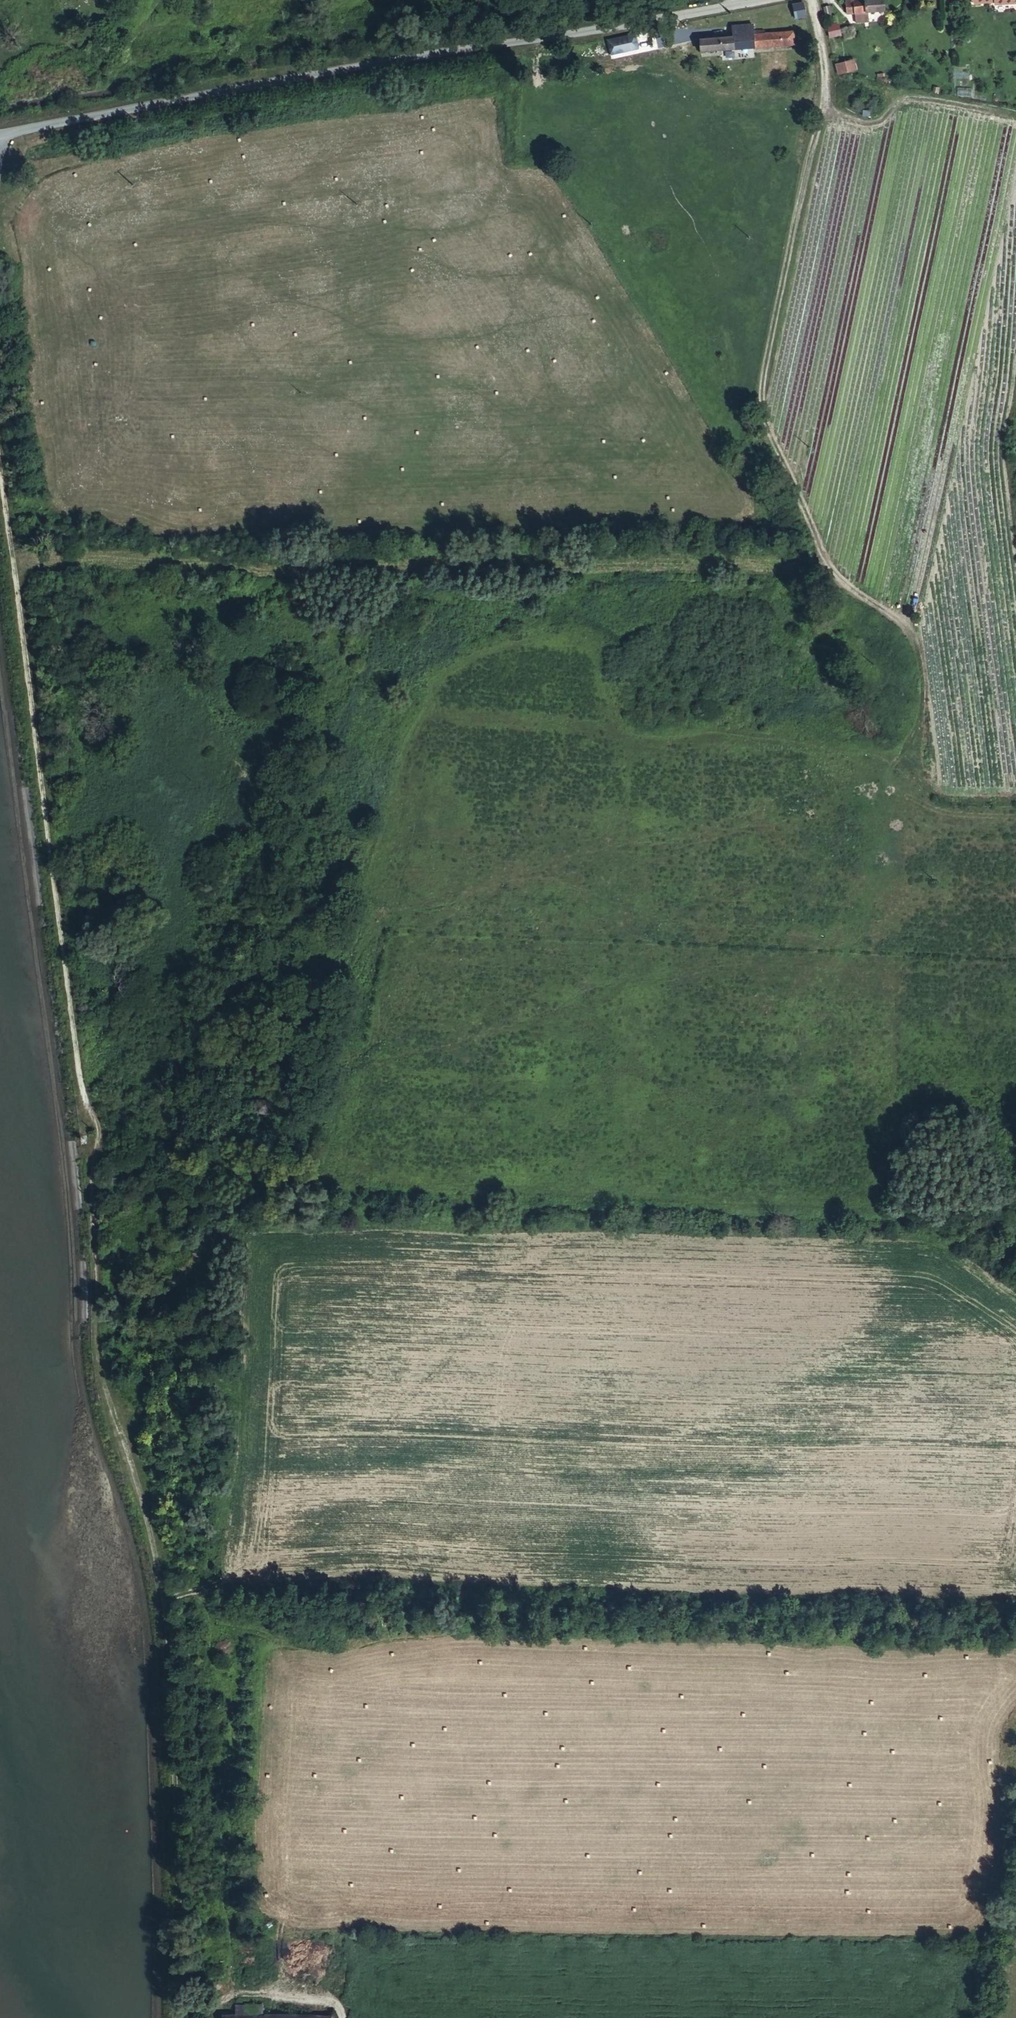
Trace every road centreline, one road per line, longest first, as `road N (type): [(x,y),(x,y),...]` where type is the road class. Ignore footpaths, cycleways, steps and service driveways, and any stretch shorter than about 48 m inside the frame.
road 1 (track): [(0,468),(76,1047),(96,1121),(100,1353),(162,1566),(184,1875),(181,2017)]
road 2 (track): [(814,0),(827,101),(765,411),(815,539),(833,566),(900,621),(916,648),(924,784)]
road 3 (unclassified): [(762,0),(0,137)]
road 4 (track): [(822,117),(883,123),(908,103),(939,99)]

